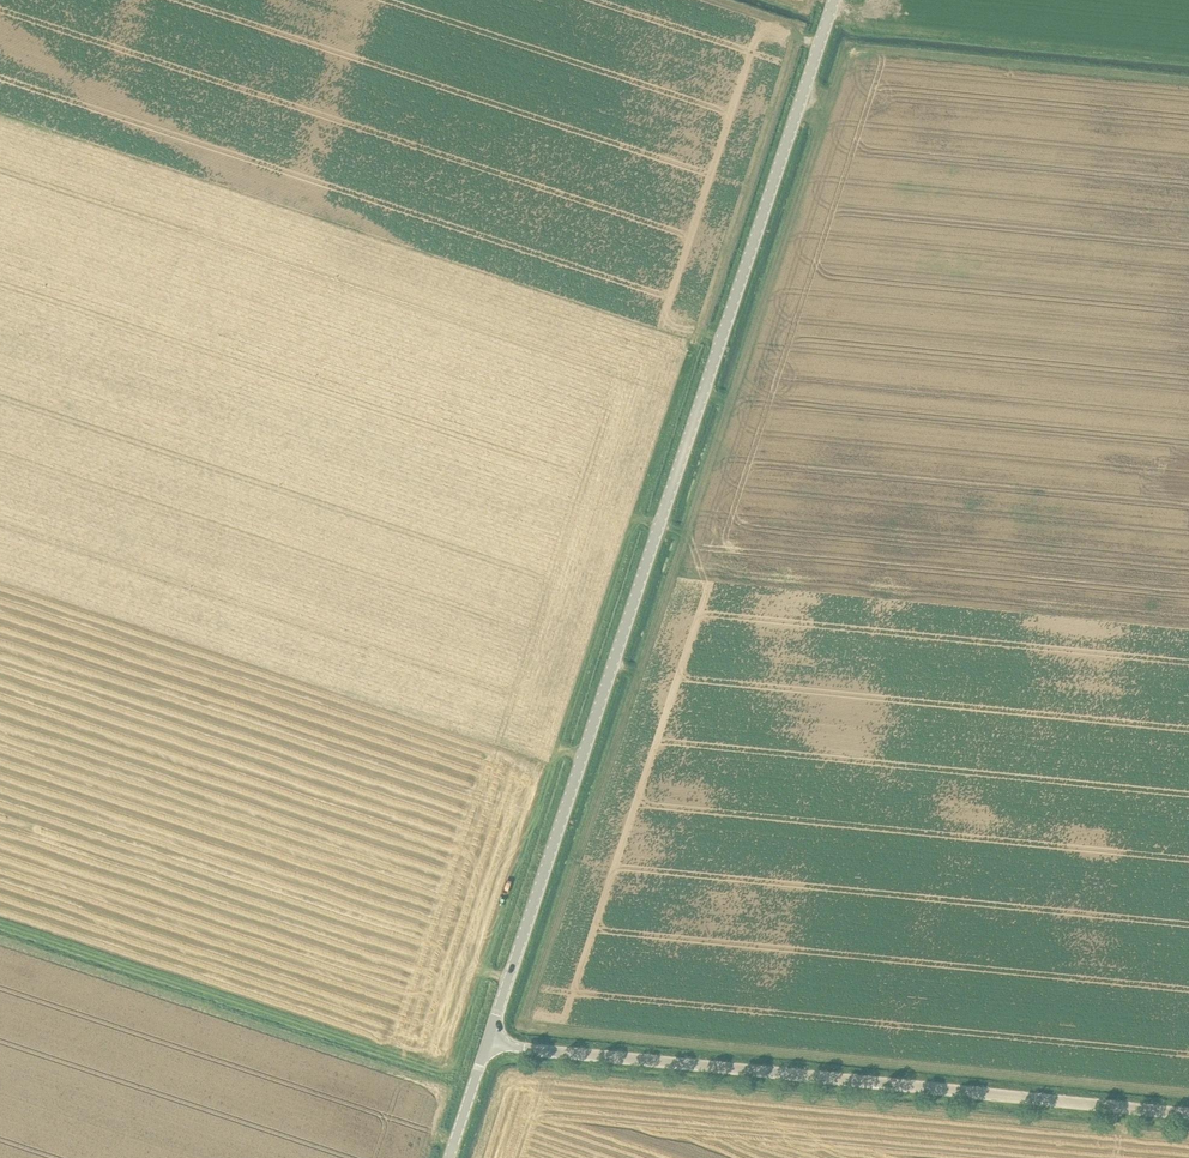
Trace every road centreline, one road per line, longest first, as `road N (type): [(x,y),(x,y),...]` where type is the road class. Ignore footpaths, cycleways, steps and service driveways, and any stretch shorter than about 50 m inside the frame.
road 1 (tertiary): [(489,1040),(834,0)]
road 2 (unclassified): [(1188,1115),(489,1040)]
road 3 (tertiary): [(450,1157),(489,1040)]

